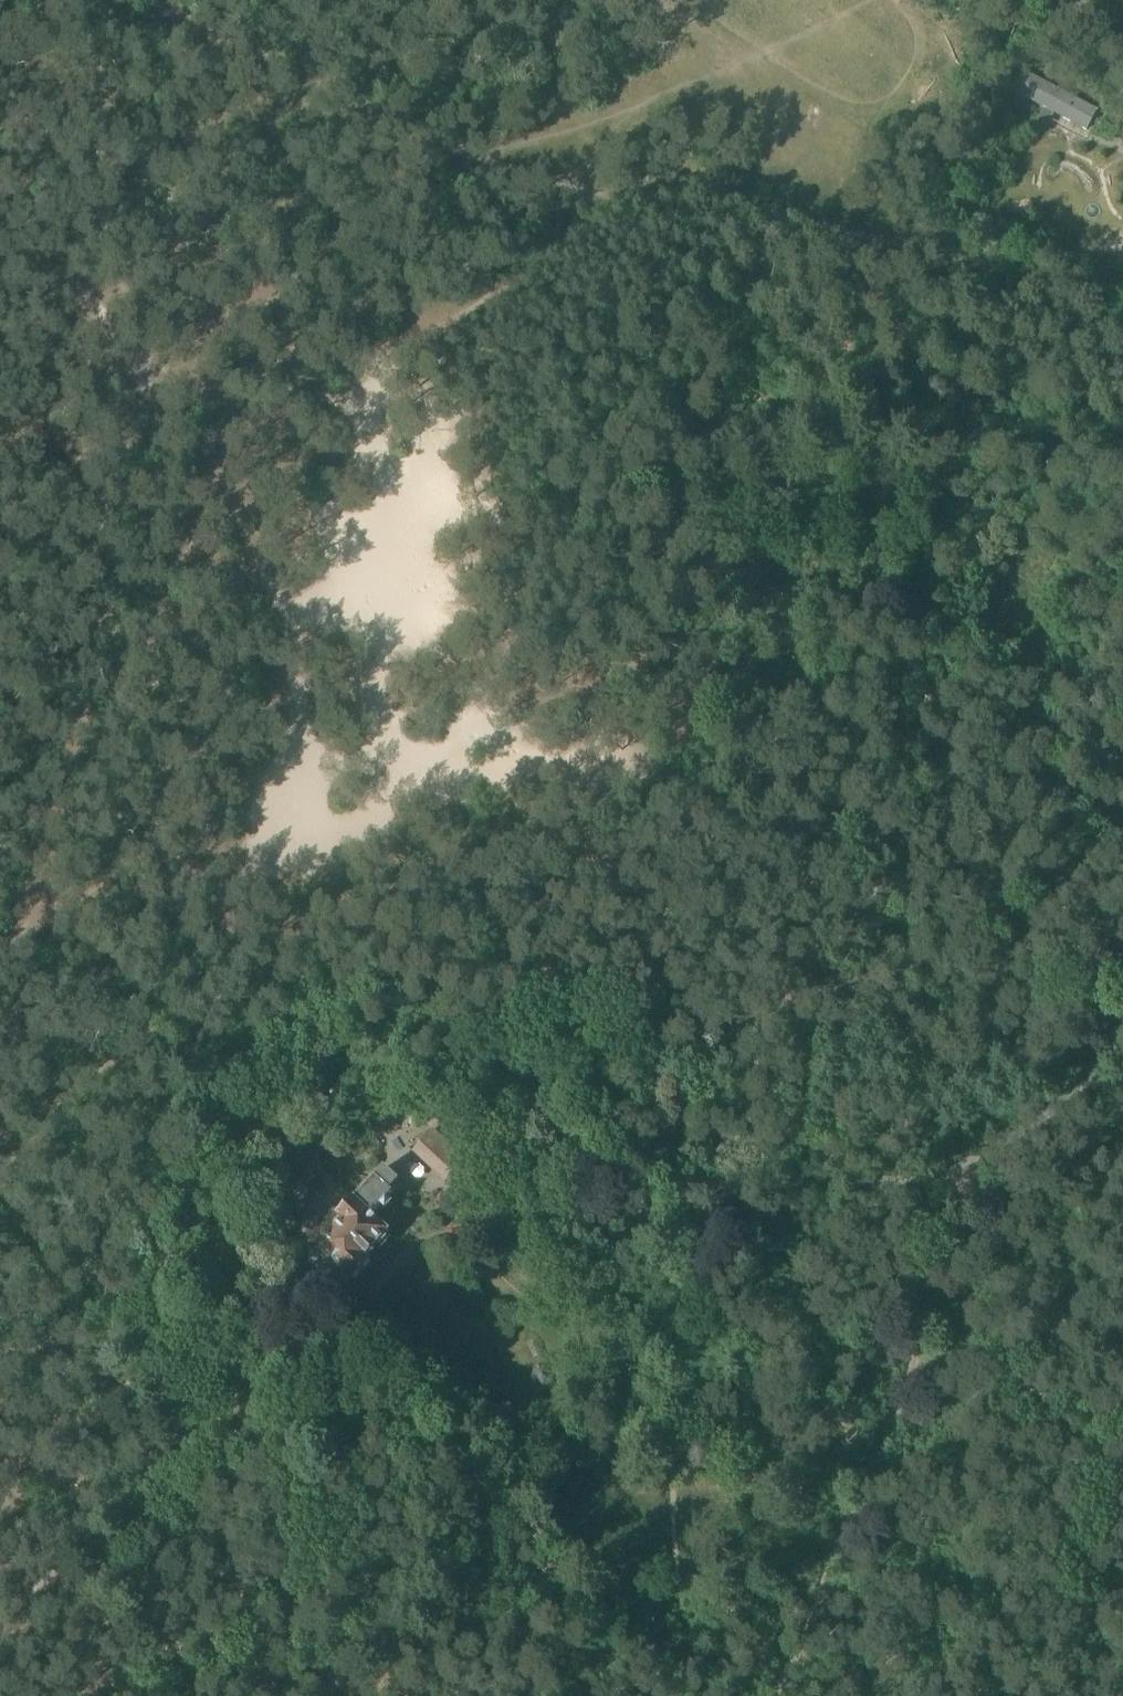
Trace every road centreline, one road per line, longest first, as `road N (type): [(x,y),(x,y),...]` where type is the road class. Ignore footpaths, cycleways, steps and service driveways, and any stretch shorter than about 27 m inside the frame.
road 1 (track): [(958,1161),(958,1247),(870,1430),(772,1695)]

